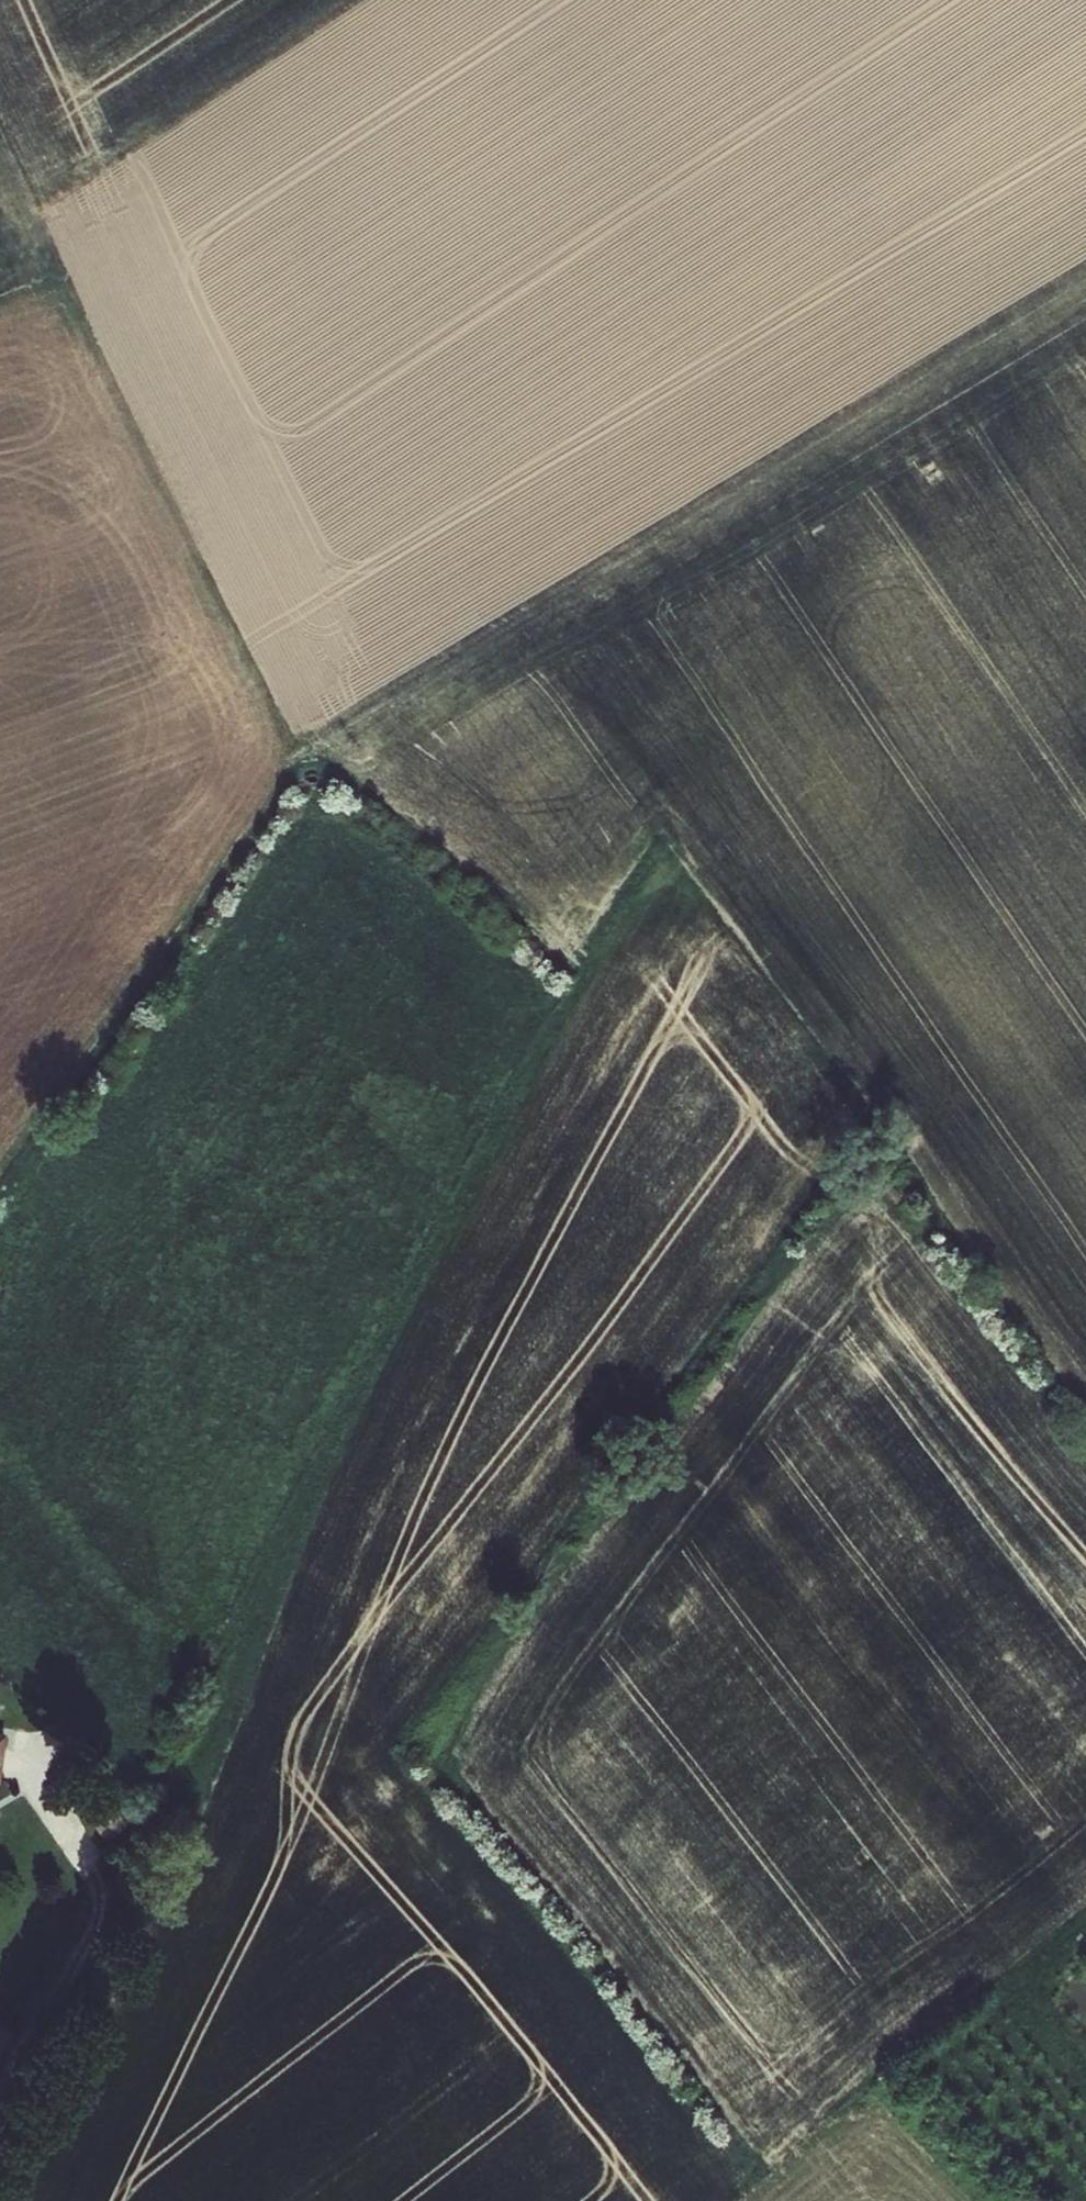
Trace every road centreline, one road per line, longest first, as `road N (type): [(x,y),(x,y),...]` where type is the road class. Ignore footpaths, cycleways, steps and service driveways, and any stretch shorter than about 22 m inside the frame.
road 1 (track): [(0,2102),(107,1929)]

